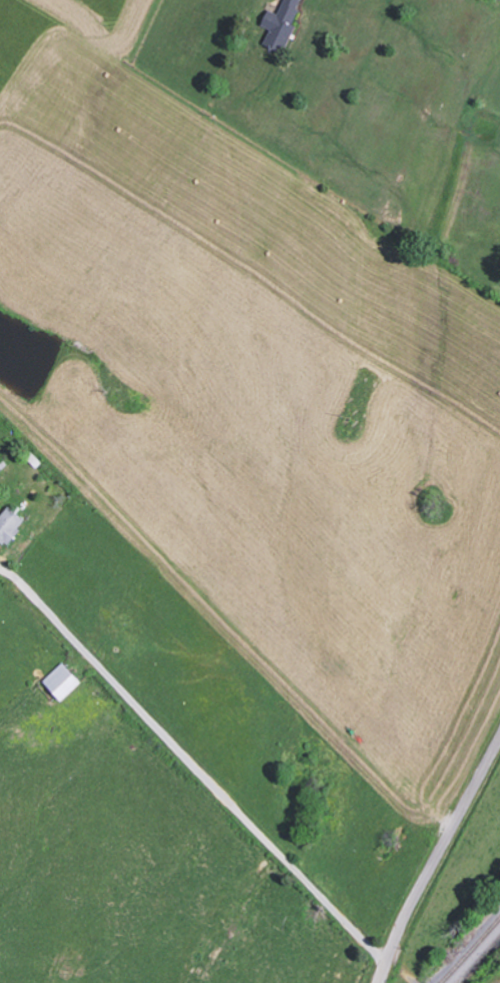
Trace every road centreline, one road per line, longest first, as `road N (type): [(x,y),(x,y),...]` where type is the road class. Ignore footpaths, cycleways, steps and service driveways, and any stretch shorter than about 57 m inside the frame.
road 1 (residential): [(381,982),(402,926),(499,740)]

